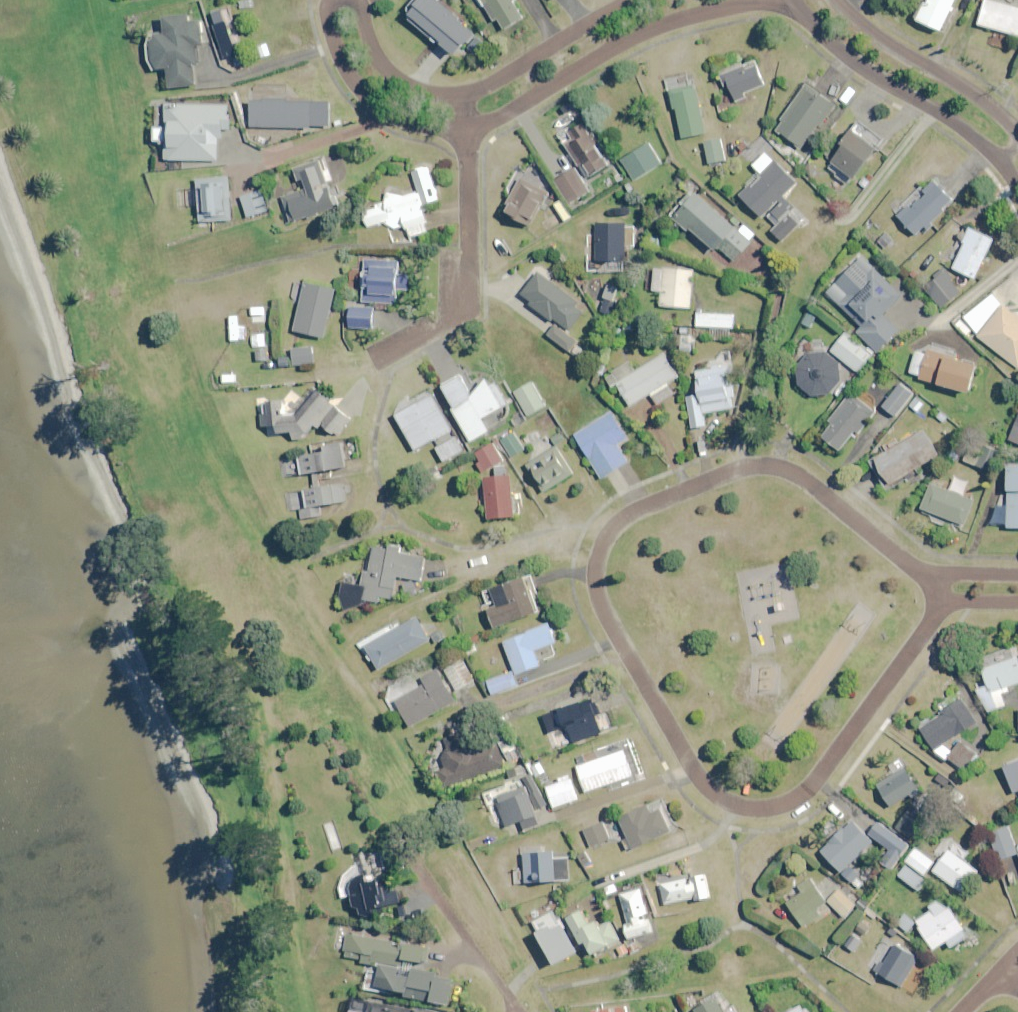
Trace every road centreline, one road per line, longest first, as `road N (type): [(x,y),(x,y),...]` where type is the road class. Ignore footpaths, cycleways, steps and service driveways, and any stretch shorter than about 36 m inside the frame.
road 1 (residential): [(940,607),(813,783),(793,802),(752,808),(729,803),(697,776),(594,586),(604,542),(623,518),(758,464),(802,473),(932,576)]
road 2 (residential): [(772,0),(632,37),(490,125),(468,130)]
road 3 (residential): [(1017,192),(990,152),(869,73),(796,0)]
road 4 (residential): [(371,360),(468,311),(468,130)]
road 5 (residential): [(835,0),(908,56),(967,88),(1017,134)]
road 6 (residential): [(468,130),(404,124),(374,104),(336,51),(327,14),(332,0)]
road 7 (residential): [(512,1011),(393,840)]
road 8 (residential): [(465,96),(636,0)]
road 9 (residential): [(359,0),(383,65),(404,82),(465,96)]

